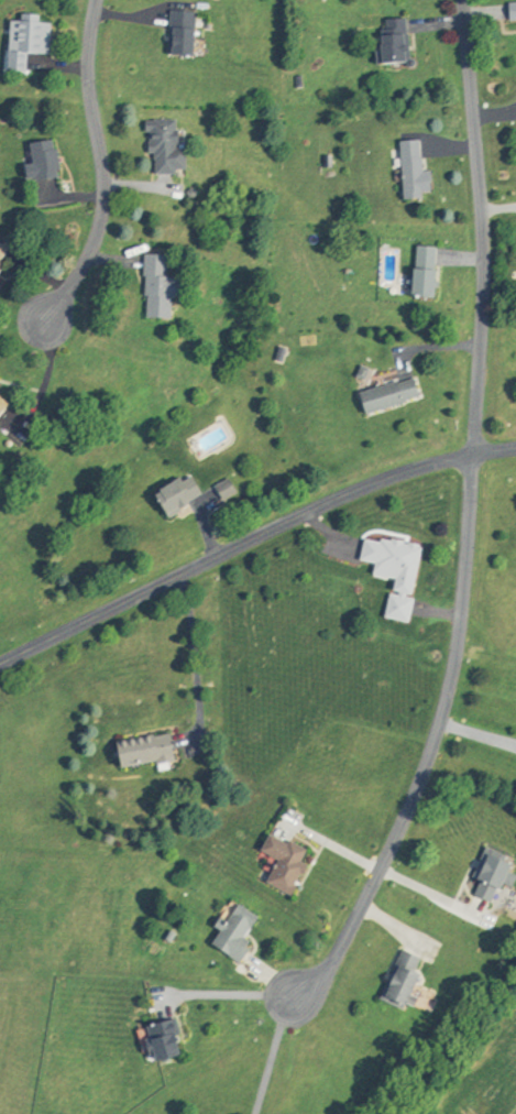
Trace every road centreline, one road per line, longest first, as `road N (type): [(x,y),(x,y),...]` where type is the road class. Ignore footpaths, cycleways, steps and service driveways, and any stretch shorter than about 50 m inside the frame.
road 1 (residential): [(473,451),(460,597),(433,743),(327,969),(290,996)]
road 2 (residential): [(515,447),(473,451),(348,490),(0,660)]
road 3 (residential): [(459,0),(480,244),(473,451)]
road 4 (residential): [(91,0),(81,68),(99,215),(90,244),(35,334)]

